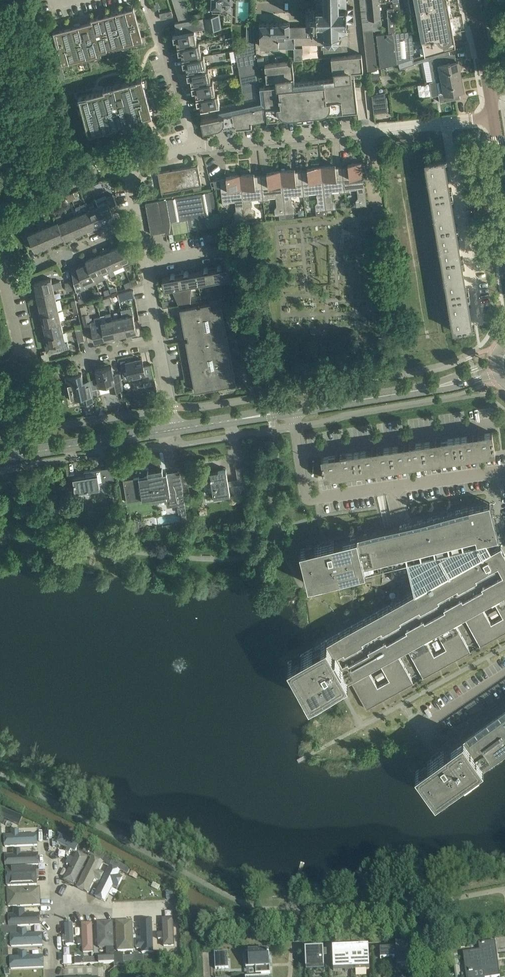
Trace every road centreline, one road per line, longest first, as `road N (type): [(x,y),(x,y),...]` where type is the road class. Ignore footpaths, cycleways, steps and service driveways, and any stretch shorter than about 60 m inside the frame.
road 1 (residential): [(504,473),(309,497),(295,426)]
road 2 (residential): [(199,149),(453,123)]
road 3 (unclassified): [(488,337),(453,123)]
road 4 (tertiary): [(0,459),(173,431)]
road 5 (residential): [(138,228),(126,163),(199,149)]
road 6 (tertiary): [(292,411),(423,389)]
road 7 (residential): [(160,34),(199,149)]
road 8 (tertiary): [(173,431),(292,411)]

